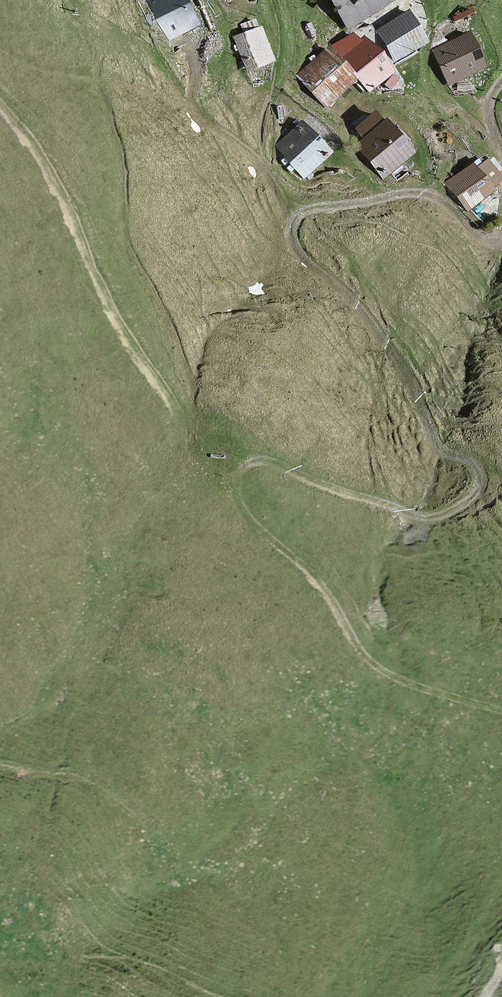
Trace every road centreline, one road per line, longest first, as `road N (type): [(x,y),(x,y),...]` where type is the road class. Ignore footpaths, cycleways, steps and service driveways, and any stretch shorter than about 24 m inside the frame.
road 1 (track): [(501,708),(408,682),(370,661),(334,598),(250,513),(236,481),(261,457),(424,516),(442,515),(473,493),(480,477),(475,460),(438,445),(410,373),(346,288),(297,244),(293,227),(304,208),(409,191),(449,202),(491,241),(501,235)]

